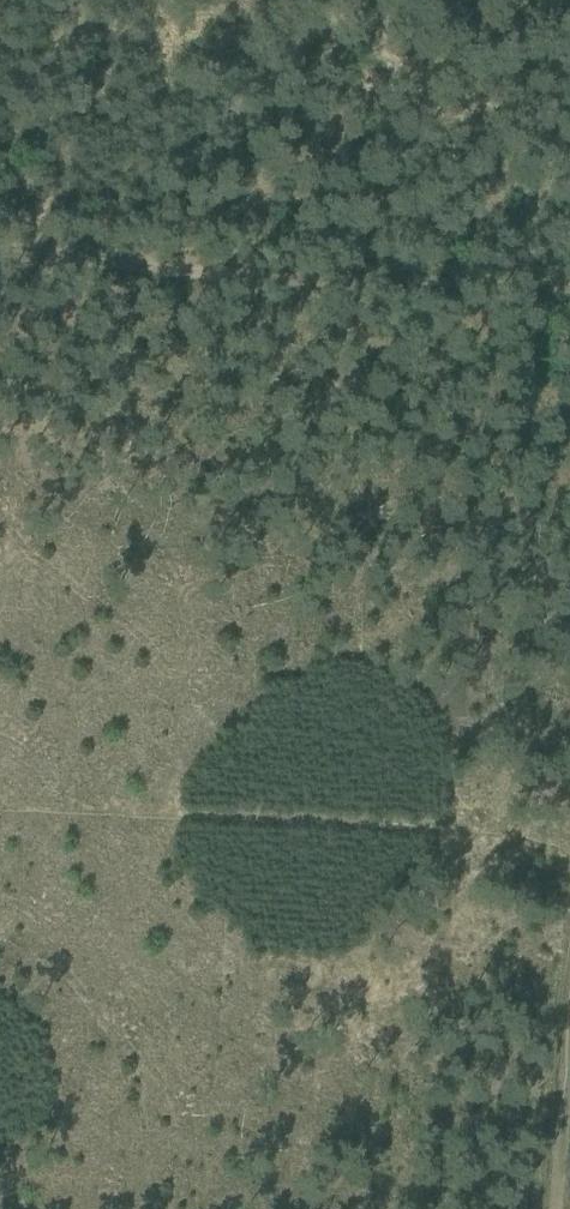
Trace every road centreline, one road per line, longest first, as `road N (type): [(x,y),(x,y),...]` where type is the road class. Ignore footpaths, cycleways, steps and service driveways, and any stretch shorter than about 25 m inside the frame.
road 1 (track): [(569,292),(478,294),(0,263)]
road 2 (track): [(554,1208),(569,1034)]

